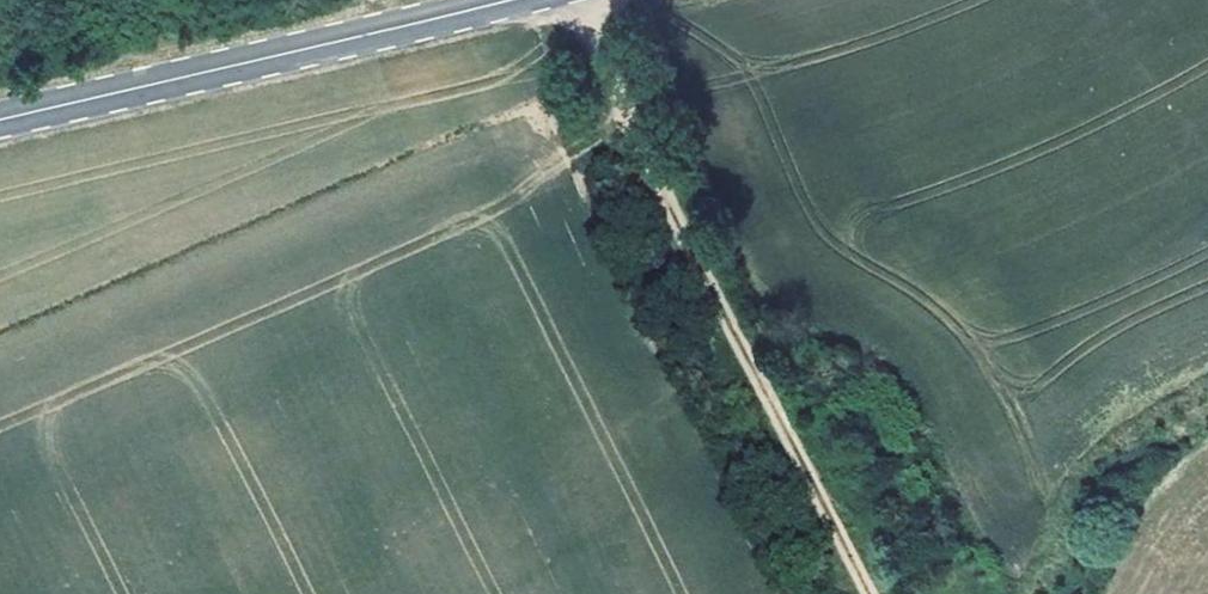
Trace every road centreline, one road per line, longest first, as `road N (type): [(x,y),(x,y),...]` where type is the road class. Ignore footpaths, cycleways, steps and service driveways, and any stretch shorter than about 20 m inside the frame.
road 1 (track): [(587,0),(679,237),(865,593)]
road 2 (secondary): [(509,0),(0,121)]

